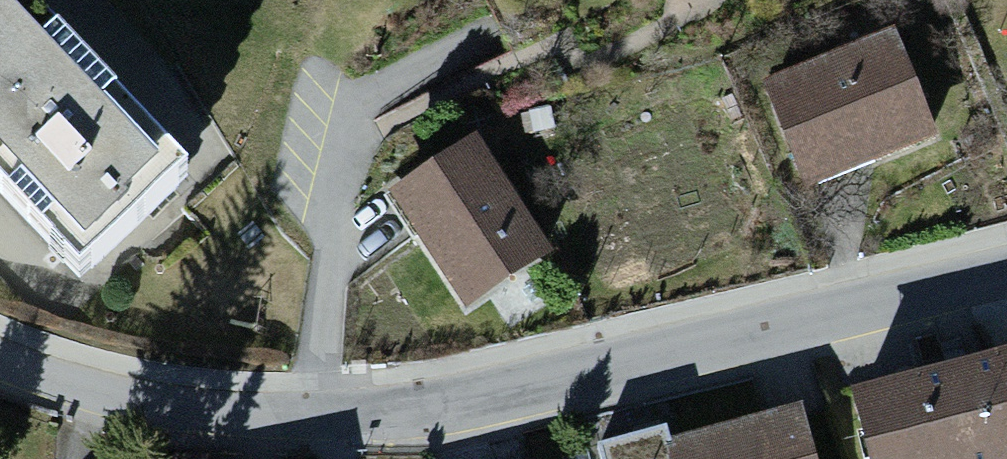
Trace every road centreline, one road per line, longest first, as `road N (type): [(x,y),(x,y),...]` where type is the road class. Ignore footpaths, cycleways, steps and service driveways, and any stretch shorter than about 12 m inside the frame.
road 1 (residential): [(1006,273),(626,369),(348,409)]
road 2 (residential): [(348,409),(157,406),(0,357)]

